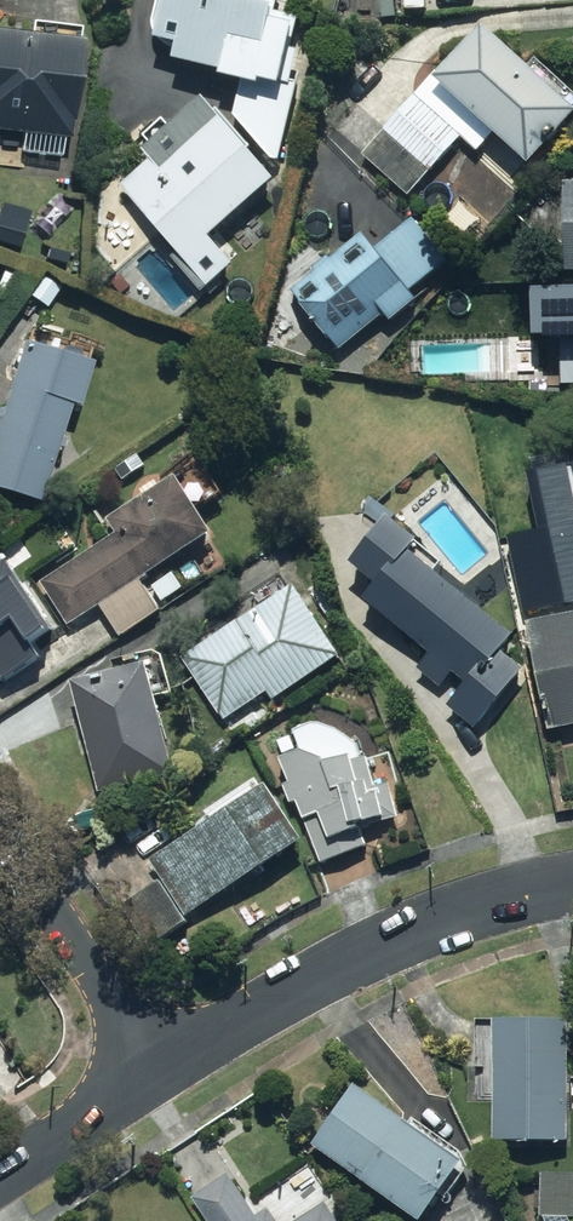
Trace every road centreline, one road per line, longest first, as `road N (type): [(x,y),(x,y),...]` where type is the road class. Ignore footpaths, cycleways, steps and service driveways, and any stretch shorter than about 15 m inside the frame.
road 1 (residential): [(154,1075),(322,979),(460,915),(572,884)]
road 2 (residential): [(0,830),(154,1075)]
road 3 (residential): [(0,1175),(154,1075)]

